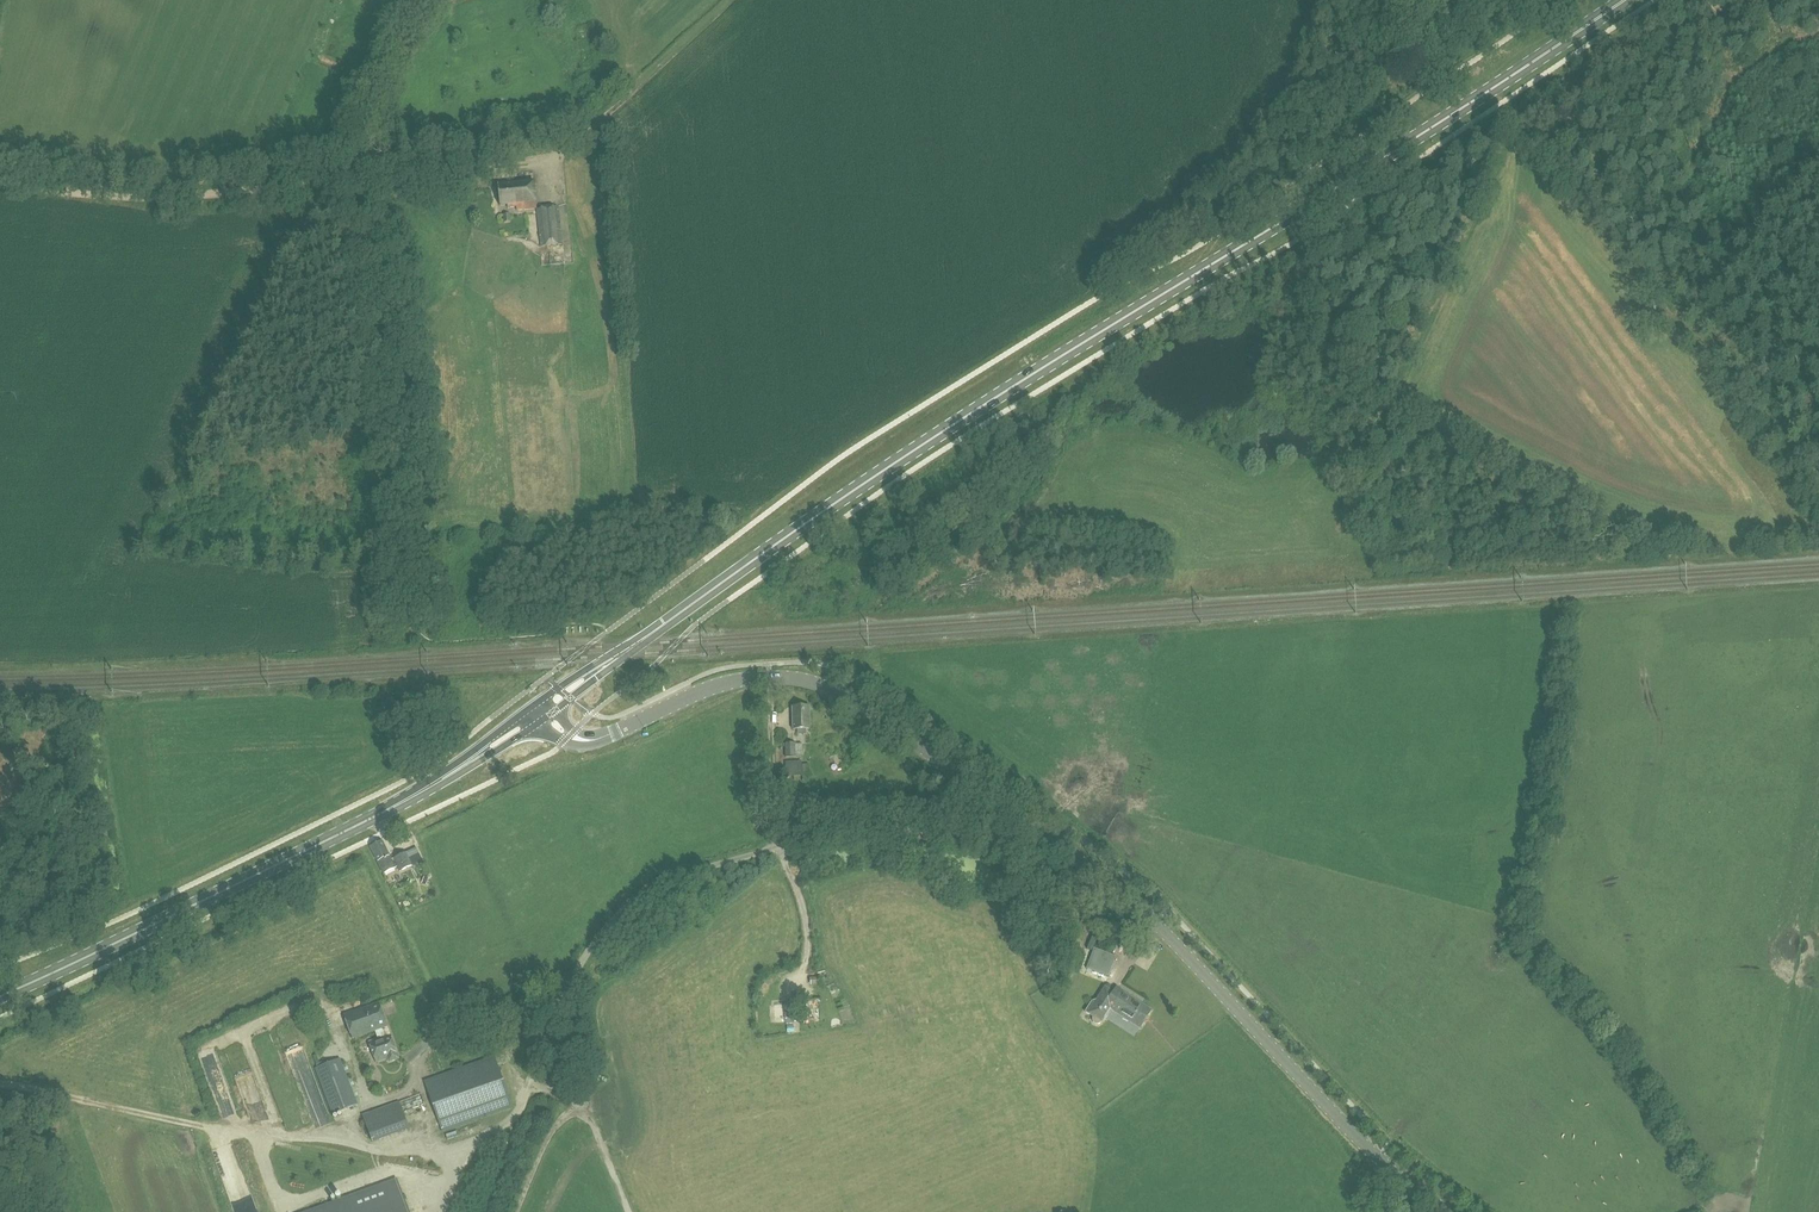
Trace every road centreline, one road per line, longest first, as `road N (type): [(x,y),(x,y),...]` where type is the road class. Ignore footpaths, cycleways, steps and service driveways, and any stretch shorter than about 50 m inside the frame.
road 1 (primary): [(620,655),(988,402),(1623,0)]
road 2 (tertiary): [(1450,1211),(1381,1161),(1122,891),(831,688),(791,679),(742,680),(588,741)]
road 3 (primary): [(0,996),(456,769)]
road 4 (track): [(1818,158),(1656,274),(1490,88)]
road 5 (track): [(0,182),(131,206),(356,180)]
road 6 (track): [(564,998),(623,908),(676,877),(777,848)]
road 7 (track): [(777,848),(852,830),(995,838),(1028,824)]
road 8 (track): [(480,1211),(564,998)]
road 9 (track): [(0,1083),(203,1127)]
road 10 (track): [(356,180),(540,153)]
road 11 (track): [(628,1211),(579,1100),(529,1082)]
road 12 (track): [(777,848),(768,678)]
road 13 (track): [(584,1109),(554,1129),(516,1211)]

